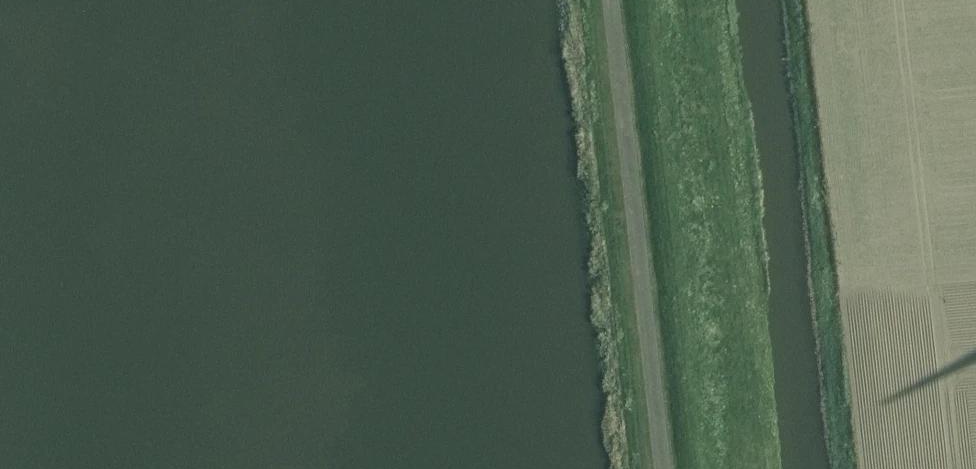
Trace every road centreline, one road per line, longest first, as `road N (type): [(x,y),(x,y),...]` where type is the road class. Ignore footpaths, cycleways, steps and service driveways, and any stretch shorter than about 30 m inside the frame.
road 1 (unclassified): [(665,468),(613,0)]

